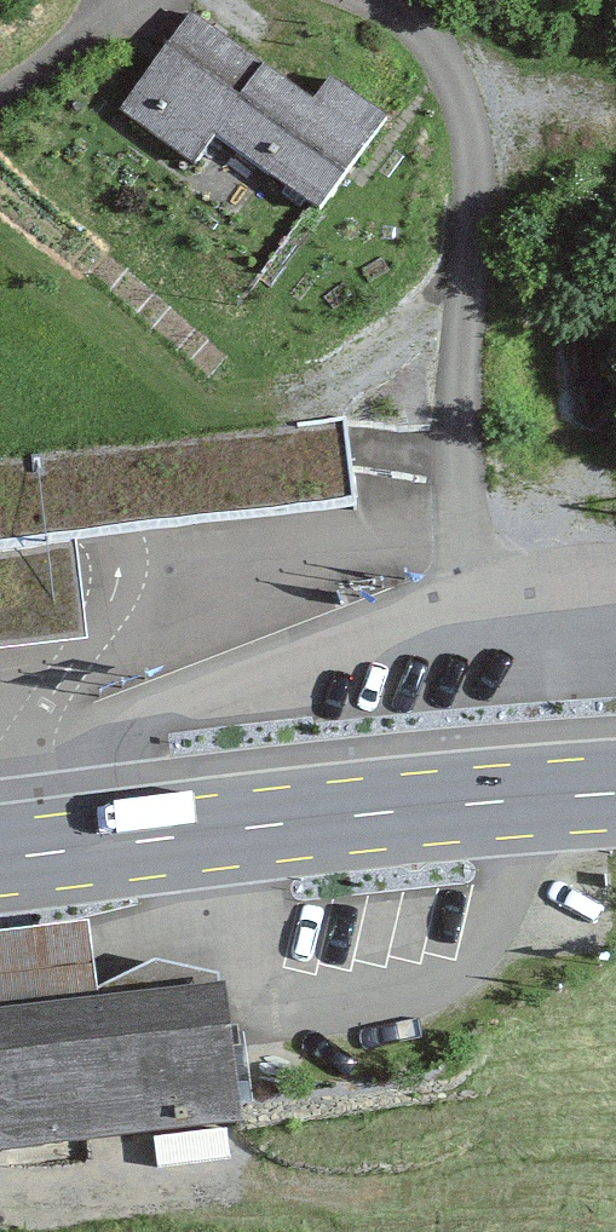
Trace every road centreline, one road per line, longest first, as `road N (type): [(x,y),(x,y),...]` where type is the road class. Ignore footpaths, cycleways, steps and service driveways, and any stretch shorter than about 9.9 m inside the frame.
road 1 (unclassified): [(471,616),(457,515),(477,275),(474,153),(453,78),(428,37),(382,0)]
road 2 (primary): [(66,851),(615,793)]
road 3 (residential): [(66,851),(77,782),(100,745),(140,715),(471,616)]
road 4 (residential): [(471,616),(615,588)]
road 5 (unclassified): [(124,0),(10,90)]

